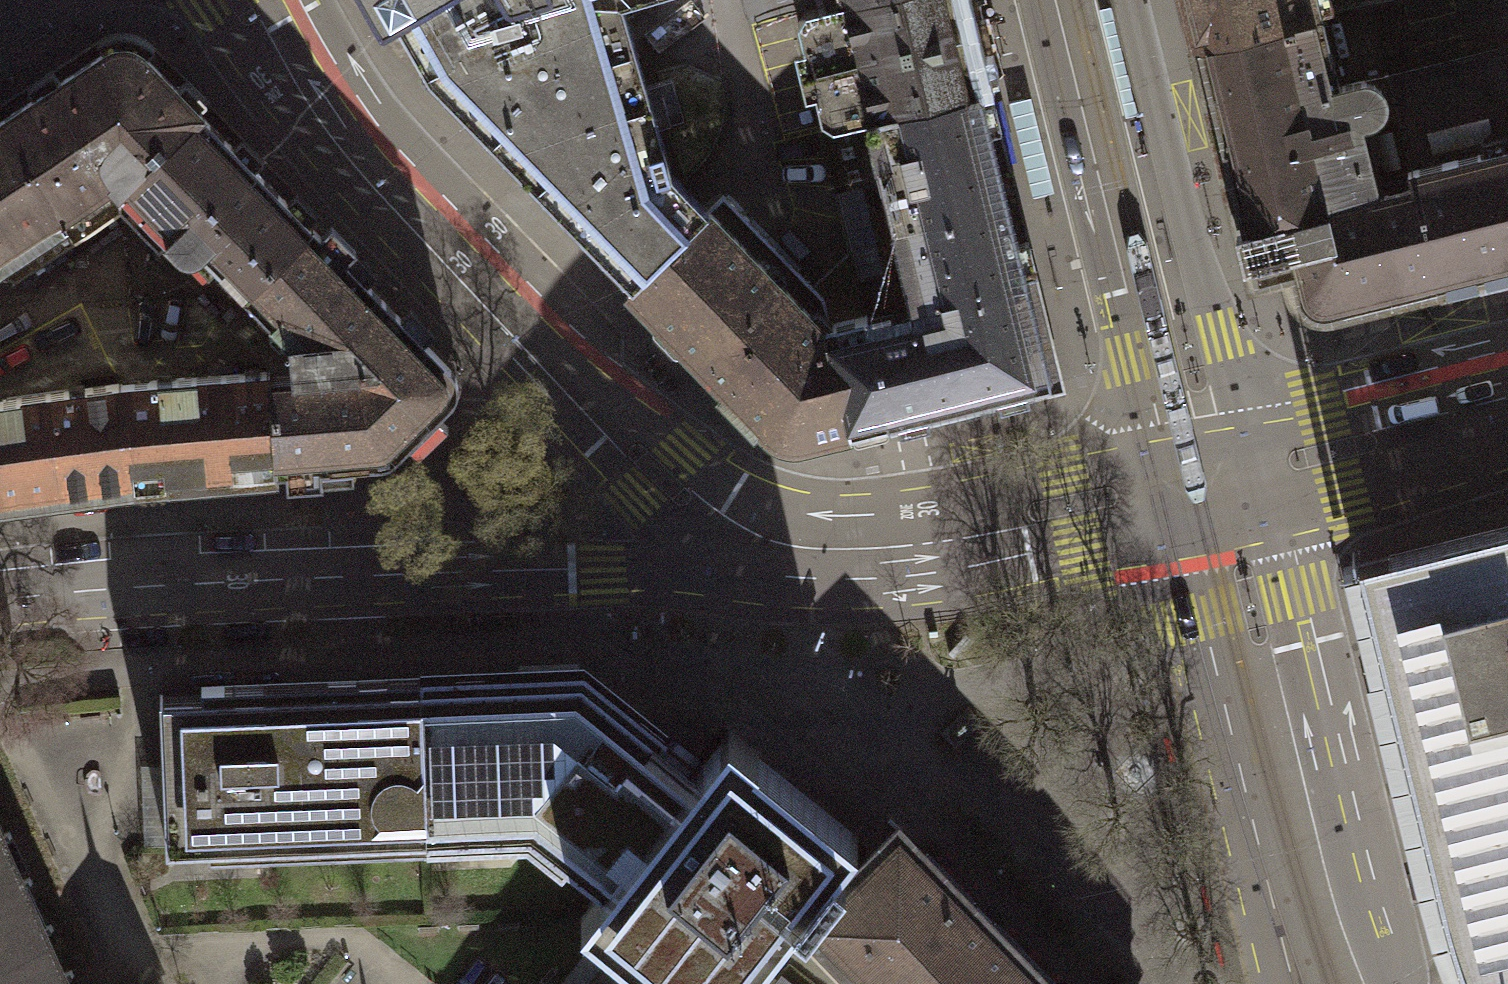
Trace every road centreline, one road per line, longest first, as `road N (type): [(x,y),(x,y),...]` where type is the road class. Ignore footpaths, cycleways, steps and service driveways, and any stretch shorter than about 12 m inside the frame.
road 1 (tertiary): [(0,603),(318,578),(601,571),(778,545)]
road 2 (tertiary): [(241,0),(328,130),(657,473),(701,511),(778,545)]
road 3 (tertiary): [(1315,983),(1183,484)]
road 4 (tertiary): [(1056,0),(1183,484)]
road 5 (tertiary): [(1183,484),(1215,388),(1216,339),(1131,0)]
road 6 (tertiary): [(778,545),(937,542),(1183,484)]
road 7 (tertiary): [(1183,484),(1507,399)]

